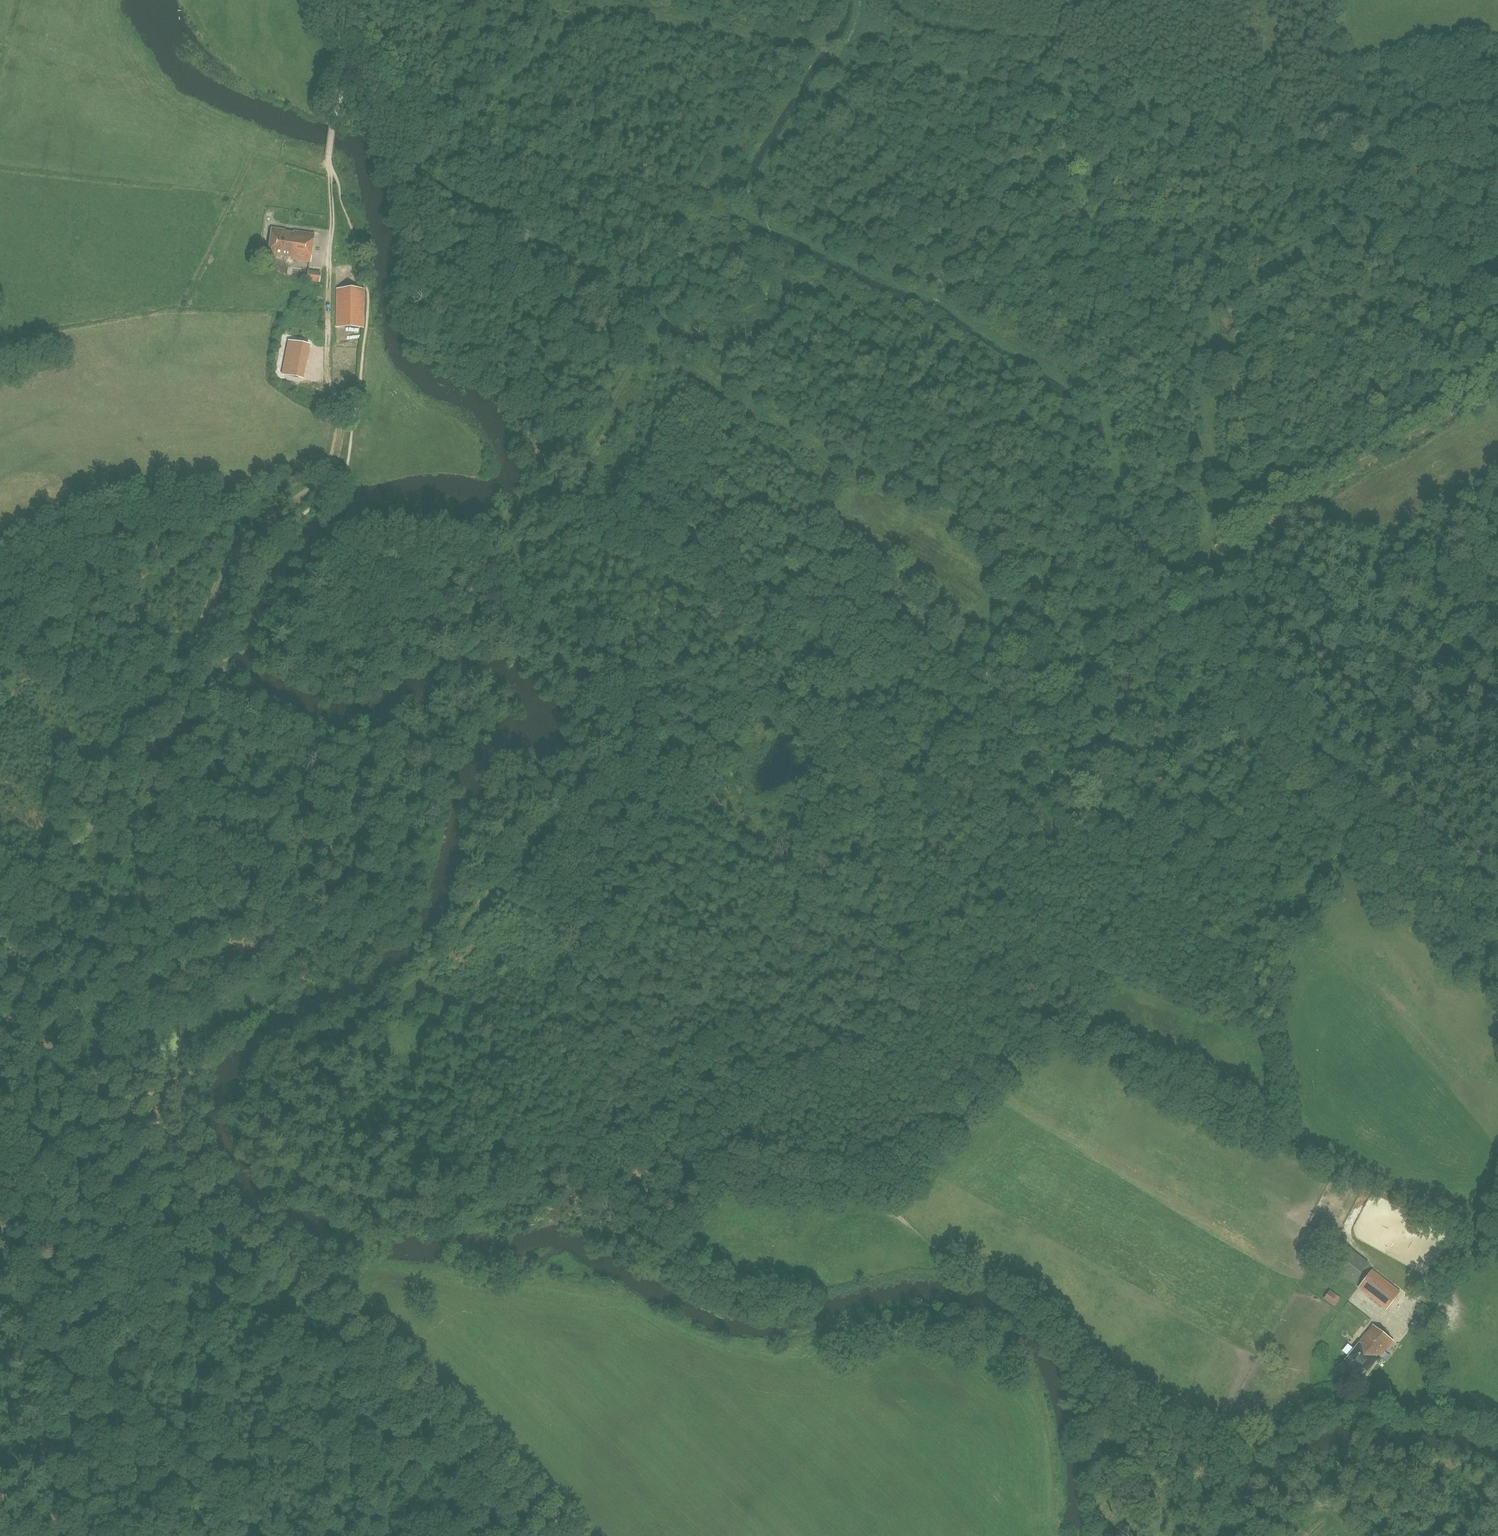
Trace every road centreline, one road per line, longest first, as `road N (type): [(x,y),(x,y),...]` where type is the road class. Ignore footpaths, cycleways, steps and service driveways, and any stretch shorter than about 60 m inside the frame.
road 1 (track): [(353,67),(411,169),(429,183),(548,246),(676,354),(819,446),(991,540),(1094,621),(1114,623),(1161,583),(1497,384)]
road 2 (track): [(329,162),(328,316),(344,387),(332,463),(239,554),(210,606),(186,707),(133,771)]
road 3 (track): [(571,1535),(119,1095)]
road 4 (track): [(59,1535),(0,1196)]
road 5 (track): [(0,937),(133,771)]
road 6 (track): [(329,0),(353,67),(329,162)]
road 7 (track): [(0,1011),(119,1095)]

